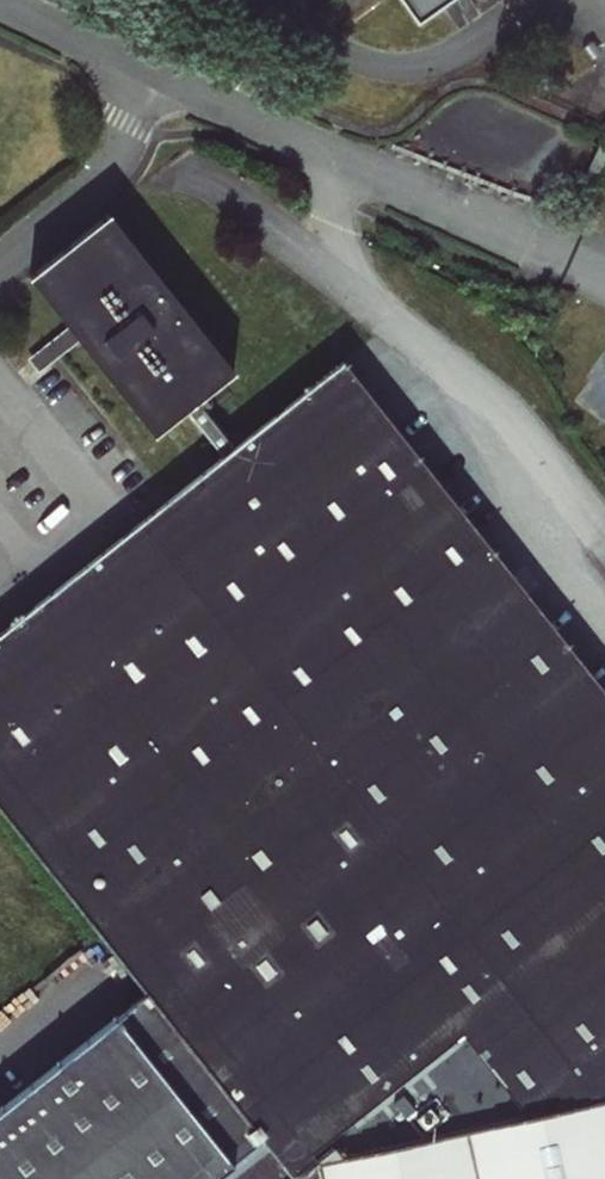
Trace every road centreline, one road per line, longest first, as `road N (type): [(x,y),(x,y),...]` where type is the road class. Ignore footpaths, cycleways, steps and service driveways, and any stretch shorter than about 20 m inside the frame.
road 1 (unclassified): [(156,72),(477,216)]
road 2 (residential): [(156,72),(106,172),(0,263)]
road 3 (unclassified): [(0,2),(156,72)]

